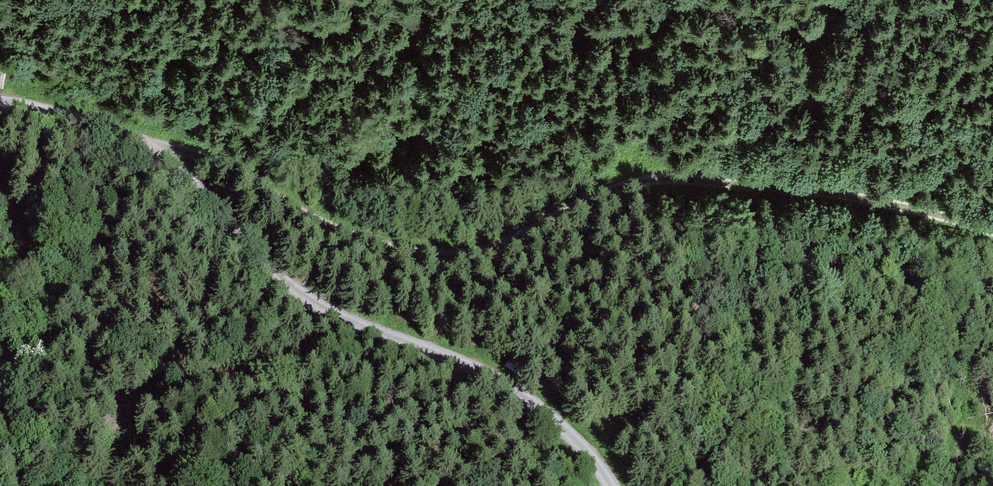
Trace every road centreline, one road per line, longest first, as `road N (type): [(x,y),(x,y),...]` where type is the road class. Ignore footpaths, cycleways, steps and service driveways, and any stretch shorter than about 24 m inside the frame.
road 1 (track): [(613,485),(581,444),(516,387),(313,306),(153,142),(202,146),(338,230),(458,258),(650,176),(920,209),(992,231)]
road 2 (unclassified): [(153,142),(0,102)]

